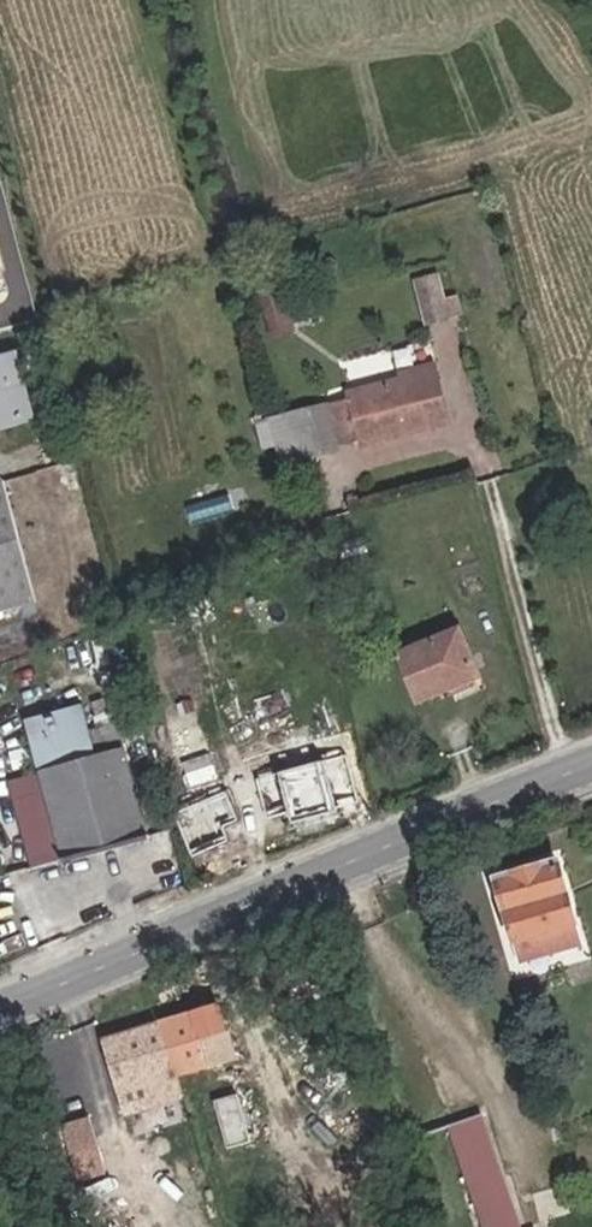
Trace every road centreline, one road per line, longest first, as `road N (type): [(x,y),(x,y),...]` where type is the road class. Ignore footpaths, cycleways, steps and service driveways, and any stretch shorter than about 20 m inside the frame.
road 1 (tertiary): [(0,1006),(591,761)]

